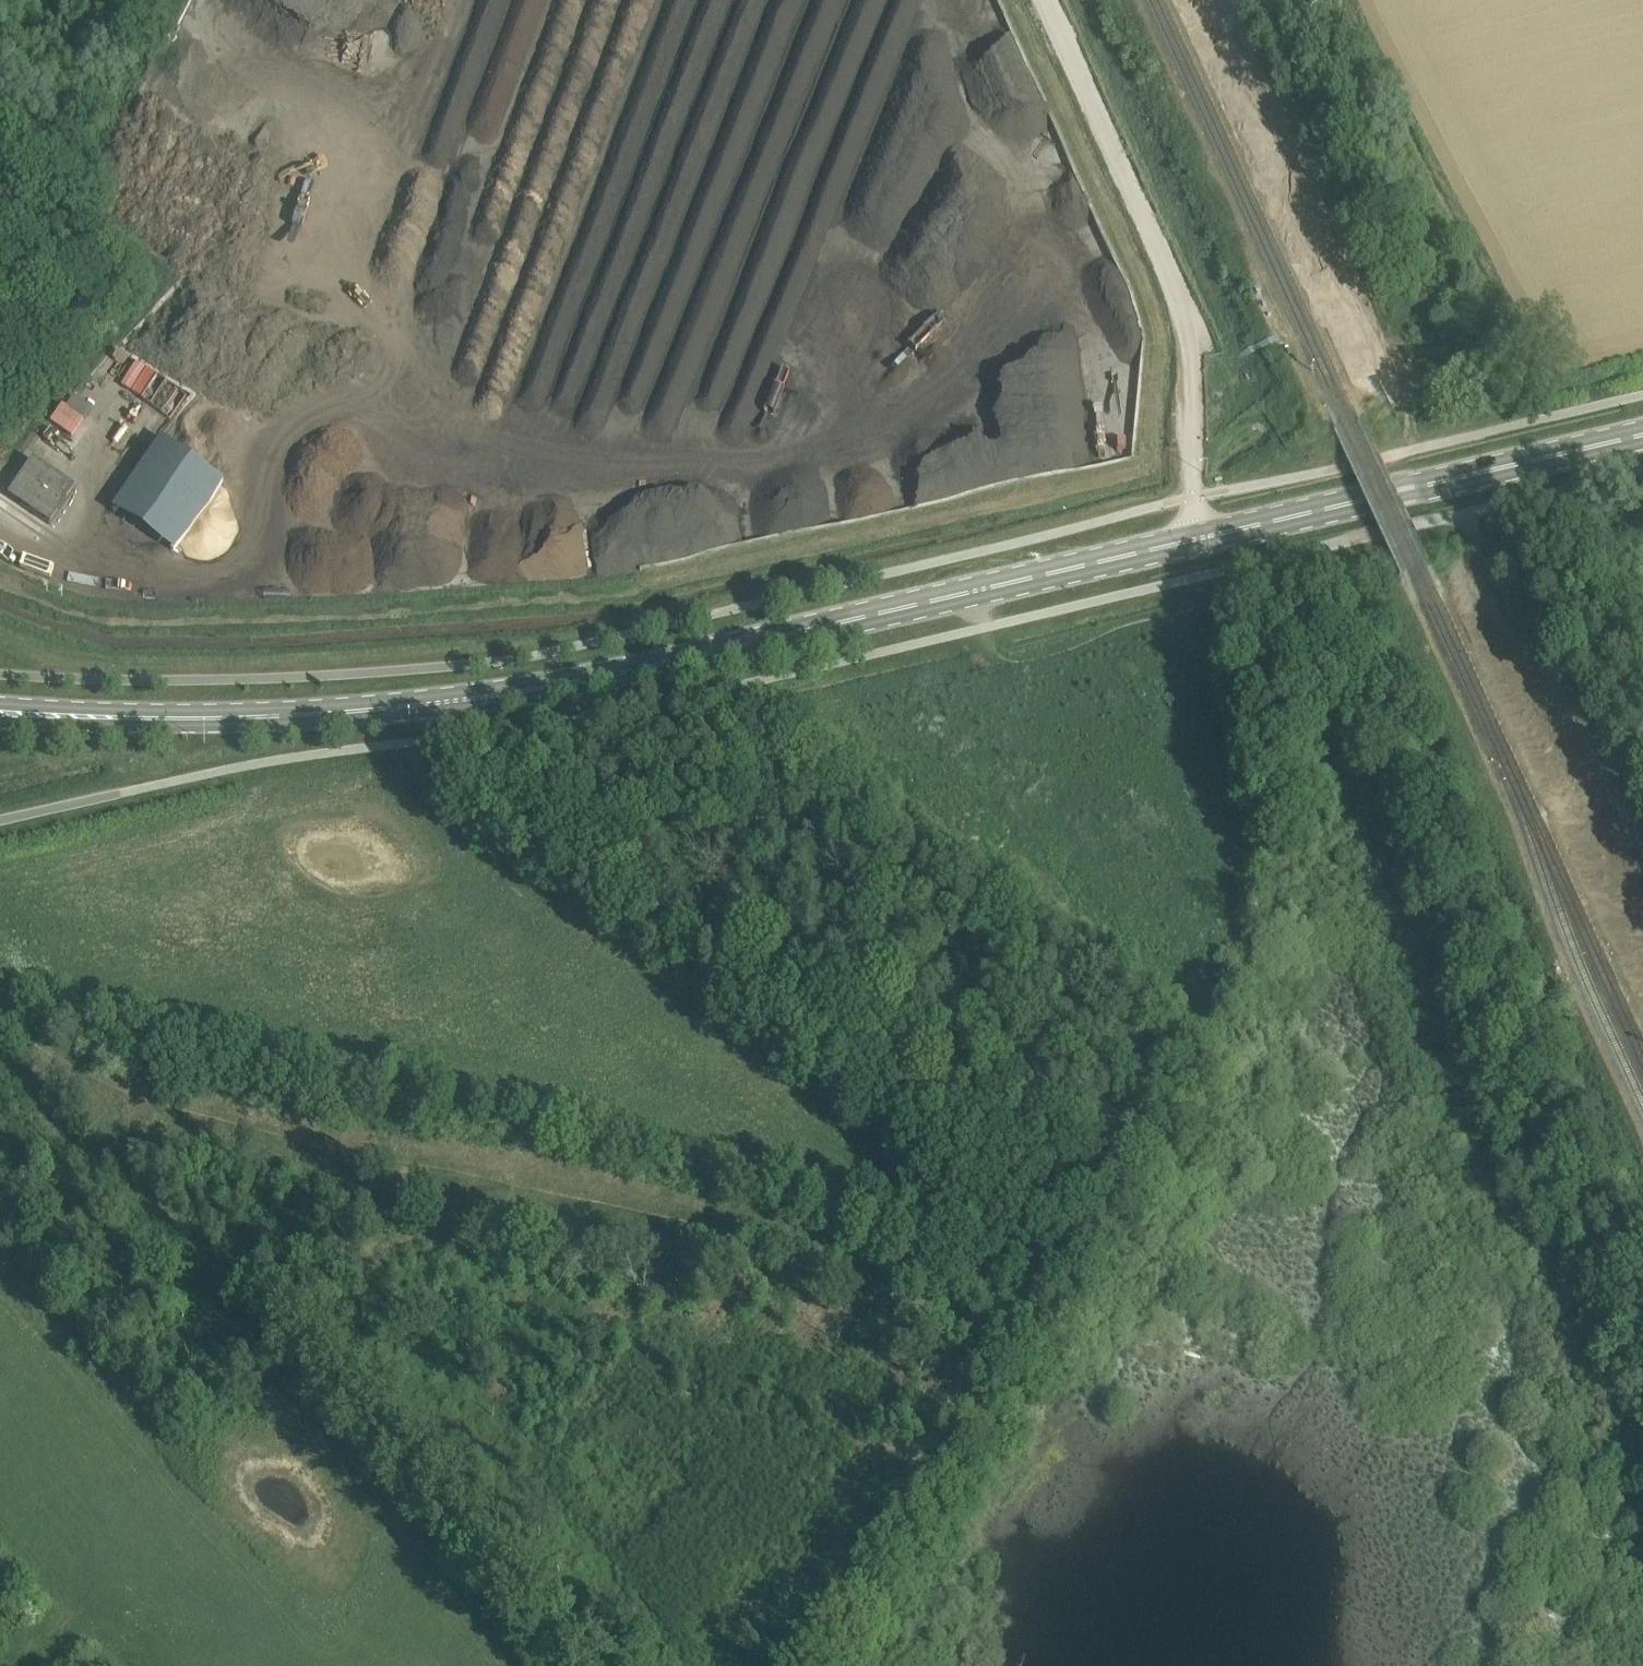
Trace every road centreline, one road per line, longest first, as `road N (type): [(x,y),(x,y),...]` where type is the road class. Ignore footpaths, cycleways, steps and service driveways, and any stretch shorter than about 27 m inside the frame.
road 1 (primary): [(0,711),(214,723),(452,712),(829,636),(1642,442)]
road 2 (track): [(1200,547),(1182,305),(1048,0)]
road 3 (unclassified): [(1642,834),(1465,517)]

